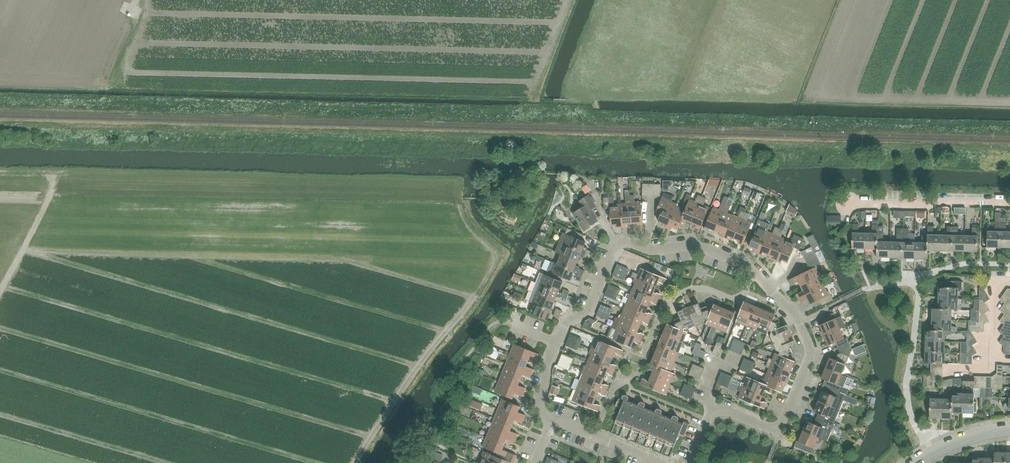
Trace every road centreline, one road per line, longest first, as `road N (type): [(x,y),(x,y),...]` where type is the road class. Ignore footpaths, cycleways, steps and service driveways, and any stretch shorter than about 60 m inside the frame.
road 1 (residential): [(780,311),(763,278),(736,260),(696,246),(648,253),(624,243),(589,312),(567,323),(555,350),(537,398),(551,417)]
road 2 (residential): [(714,411),(780,433),(810,350),(803,325),(780,311)]
road 3 (residential): [(845,205),(1009,204)]
road 4 (track): [(63,176),(0,296)]
road 5 (residential): [(668,309),(704,293),(737,301),(748,295),(780,311)]
road 6 (residential): [(664,462),(551,417)]

